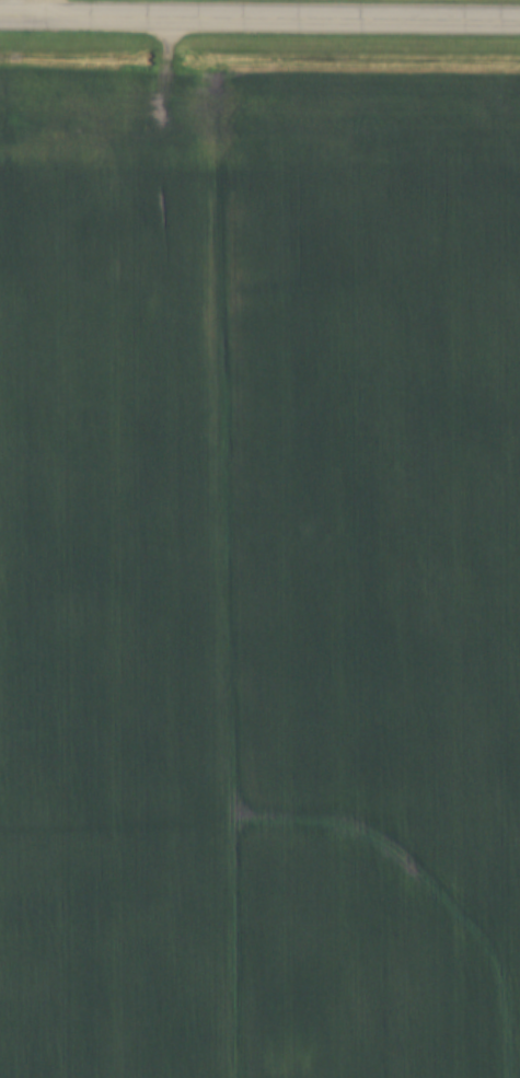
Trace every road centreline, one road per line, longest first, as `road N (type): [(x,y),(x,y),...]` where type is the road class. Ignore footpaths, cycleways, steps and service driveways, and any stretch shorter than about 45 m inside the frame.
road 1 (secondary): [(519,20),(0,16)]

